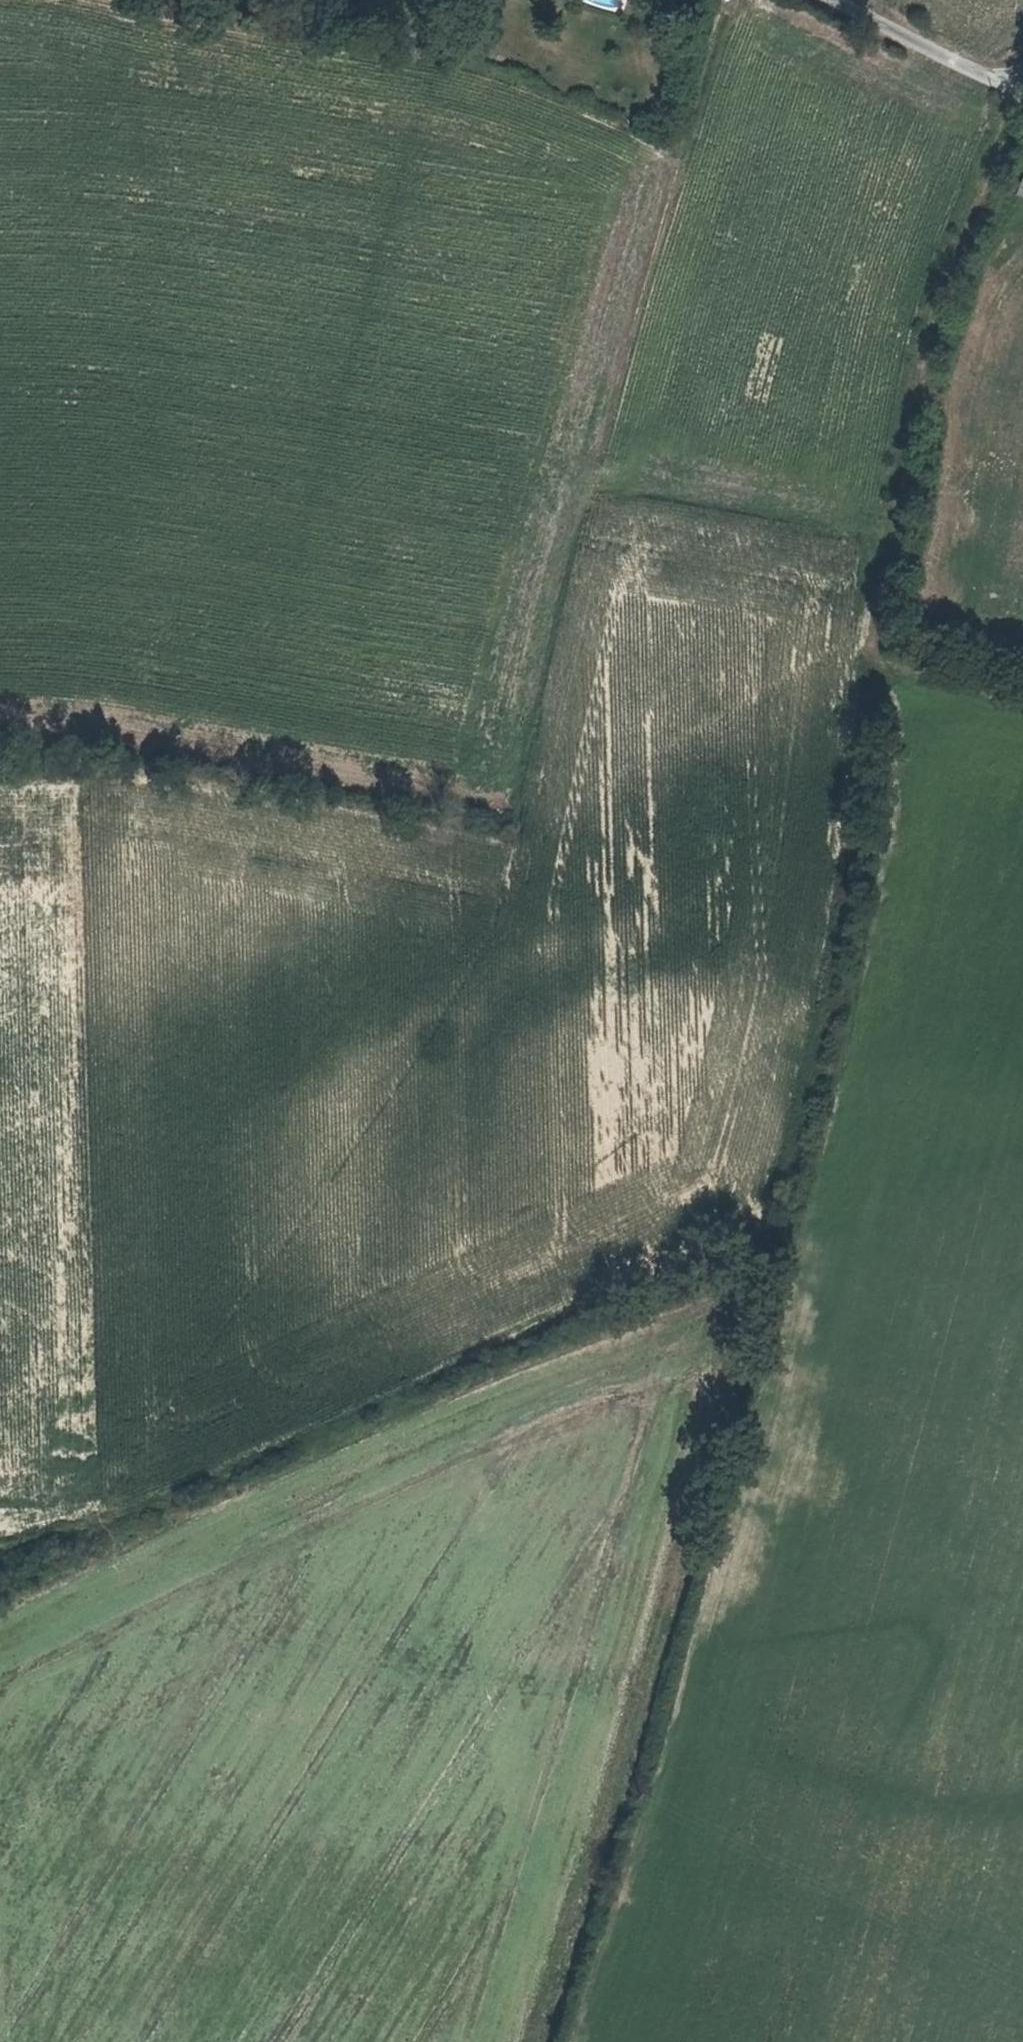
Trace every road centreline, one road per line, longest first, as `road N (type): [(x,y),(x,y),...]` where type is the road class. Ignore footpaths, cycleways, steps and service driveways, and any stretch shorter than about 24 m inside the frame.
road 1 (unclassified): [(818,0),(995,93),(1022,65)]

